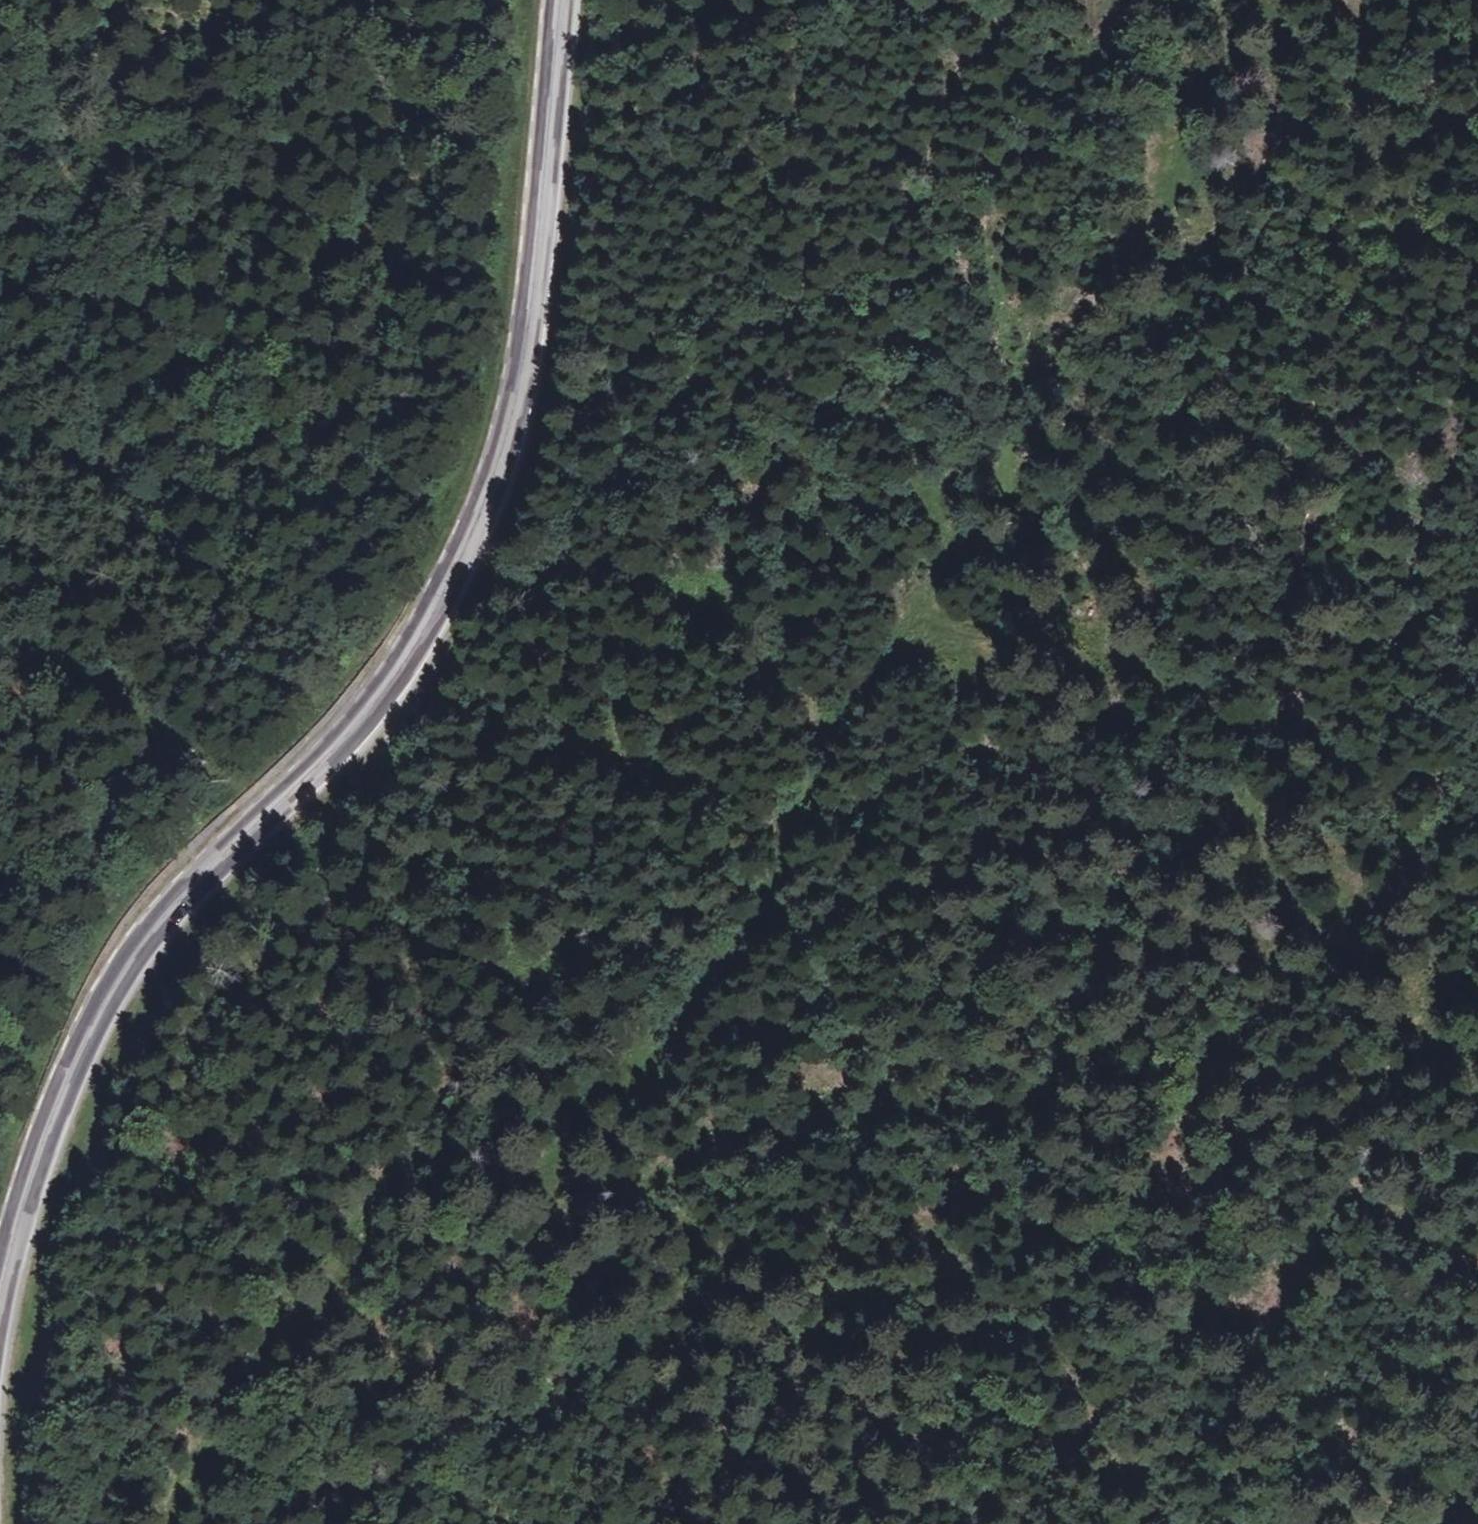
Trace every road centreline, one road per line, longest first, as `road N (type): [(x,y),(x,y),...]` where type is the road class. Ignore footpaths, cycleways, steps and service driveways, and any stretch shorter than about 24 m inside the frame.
road 1 (secondary): [(0,1296),(24,1201),(97,1014),(185,890),(357,728),(418,651),(486,501),(514,404),(538,249),(559,0)]

